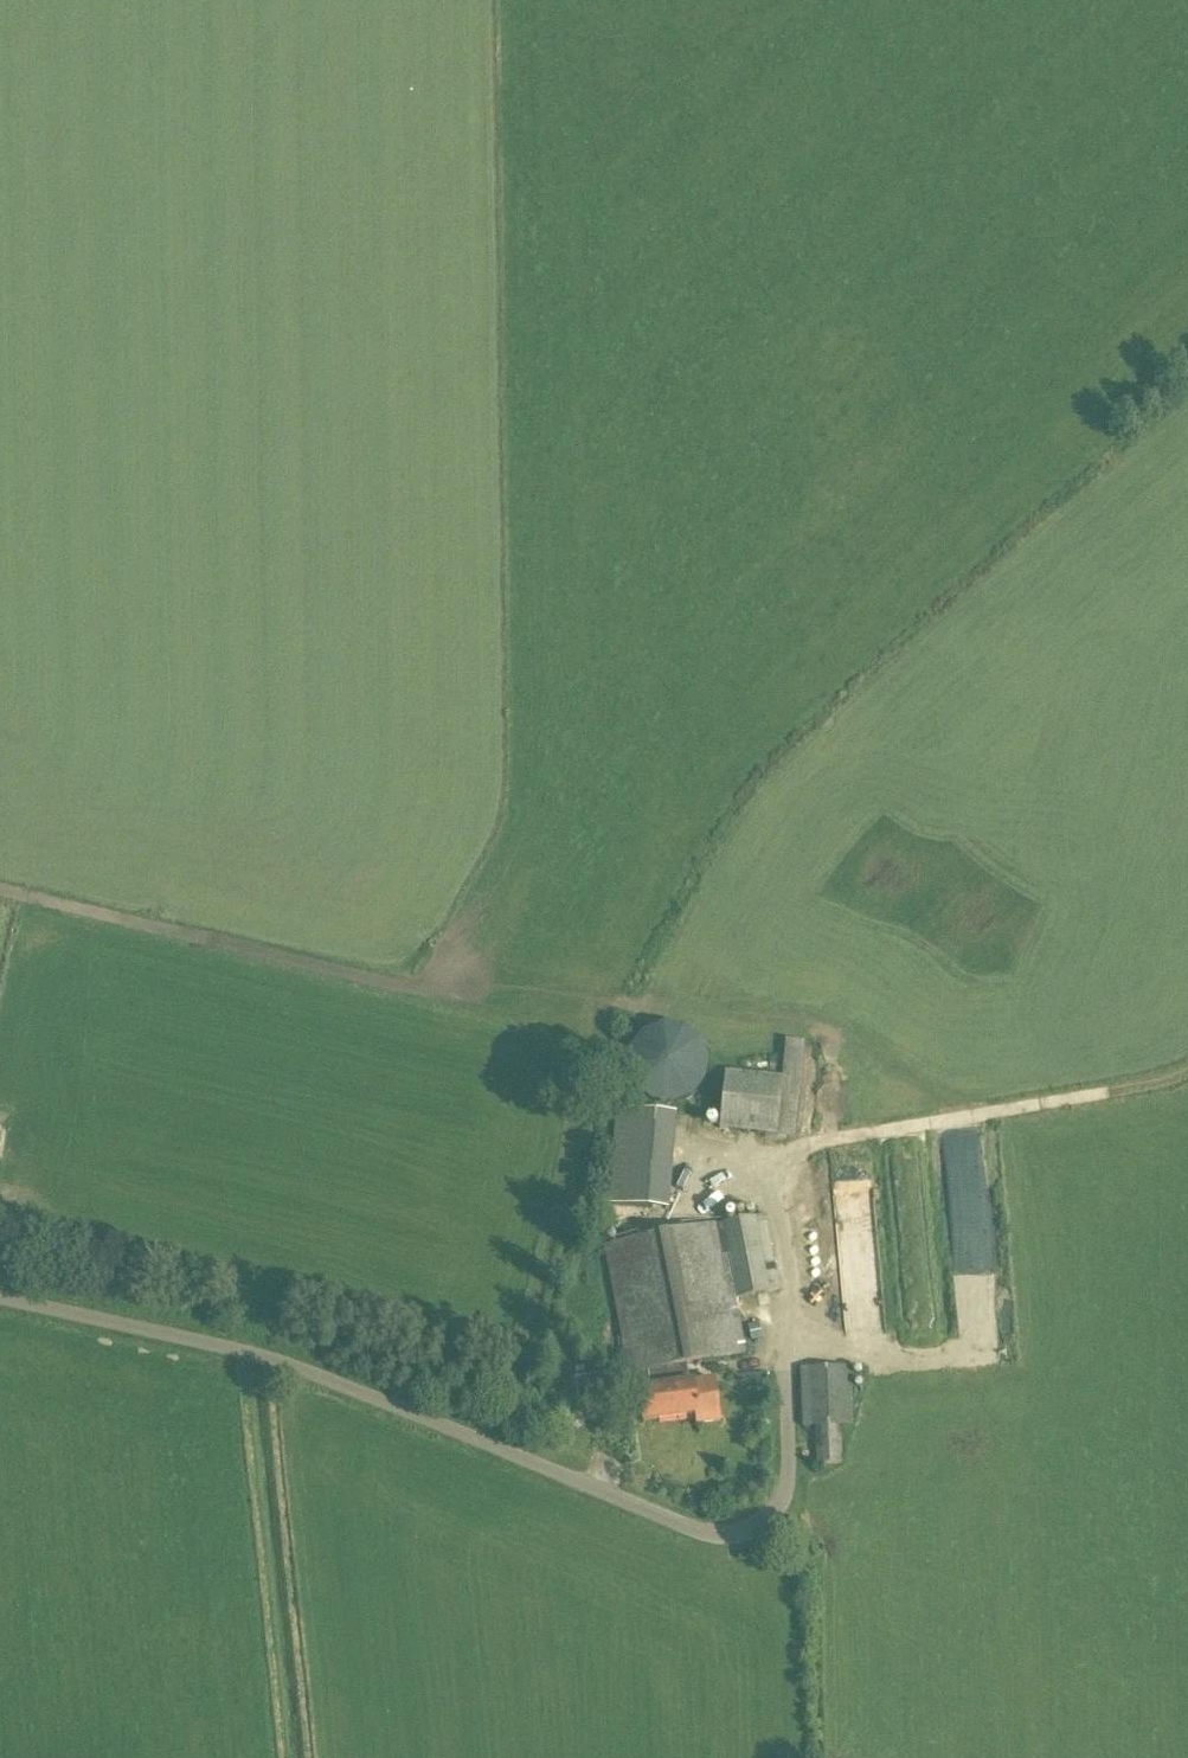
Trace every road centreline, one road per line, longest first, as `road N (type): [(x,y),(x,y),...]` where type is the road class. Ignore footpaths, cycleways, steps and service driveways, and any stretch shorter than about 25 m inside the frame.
road 1 (unclassified): [(783,1501),(721,1528),(542,1469),(273,1360),(0,1295)]
road 2 (track): [(783,1501),(784,1368),(800,1292),(782,1153),(1187,1072)]

